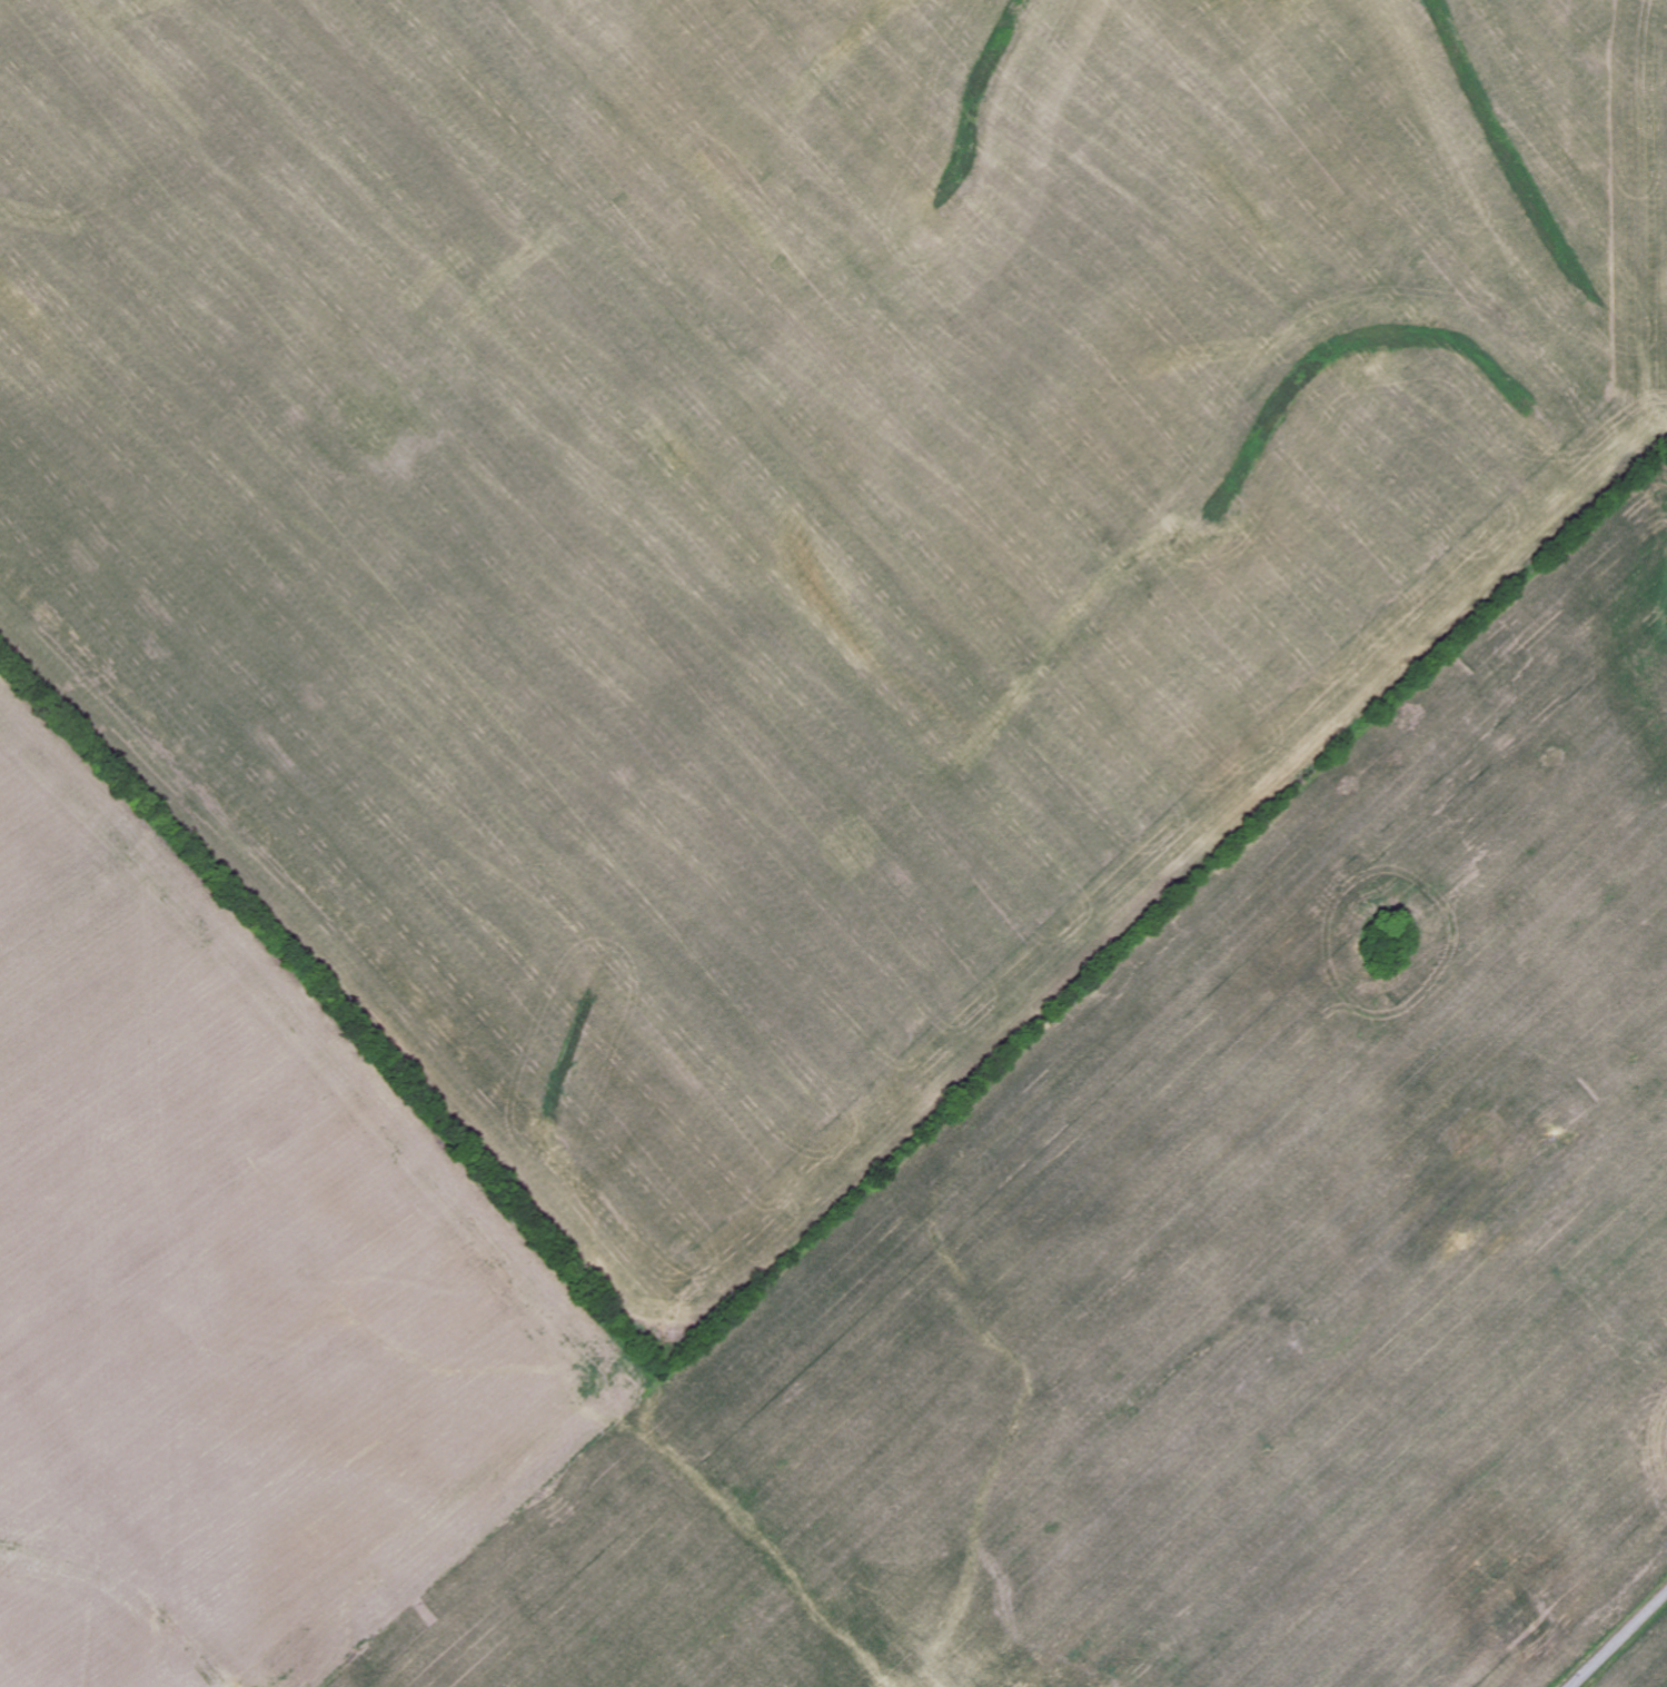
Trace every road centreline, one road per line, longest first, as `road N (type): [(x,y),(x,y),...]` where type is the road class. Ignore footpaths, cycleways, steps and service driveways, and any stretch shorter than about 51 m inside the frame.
road 1 (residential): [(1571,1686),(1666,1594)]

